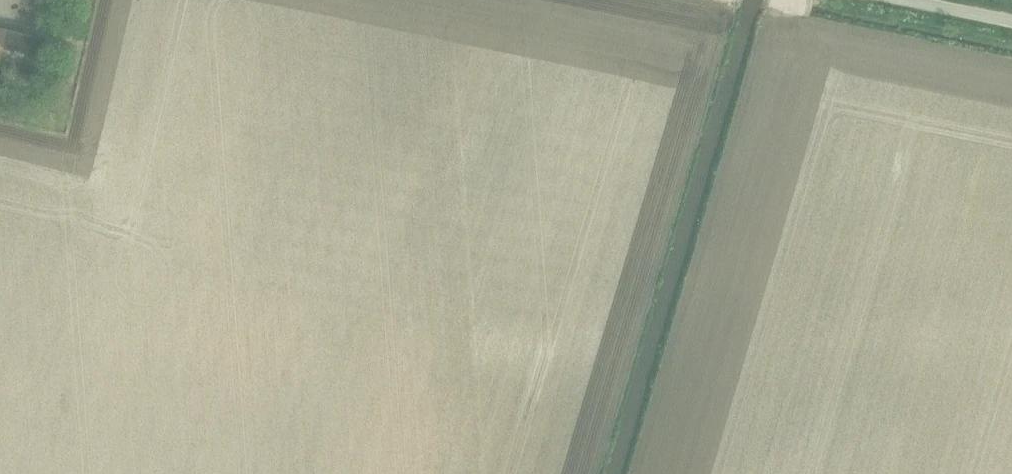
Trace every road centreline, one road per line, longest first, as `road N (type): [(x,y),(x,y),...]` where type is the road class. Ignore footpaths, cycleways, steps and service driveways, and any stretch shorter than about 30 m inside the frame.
road 1 (unclassified): [(1011,25),(889,0)]

